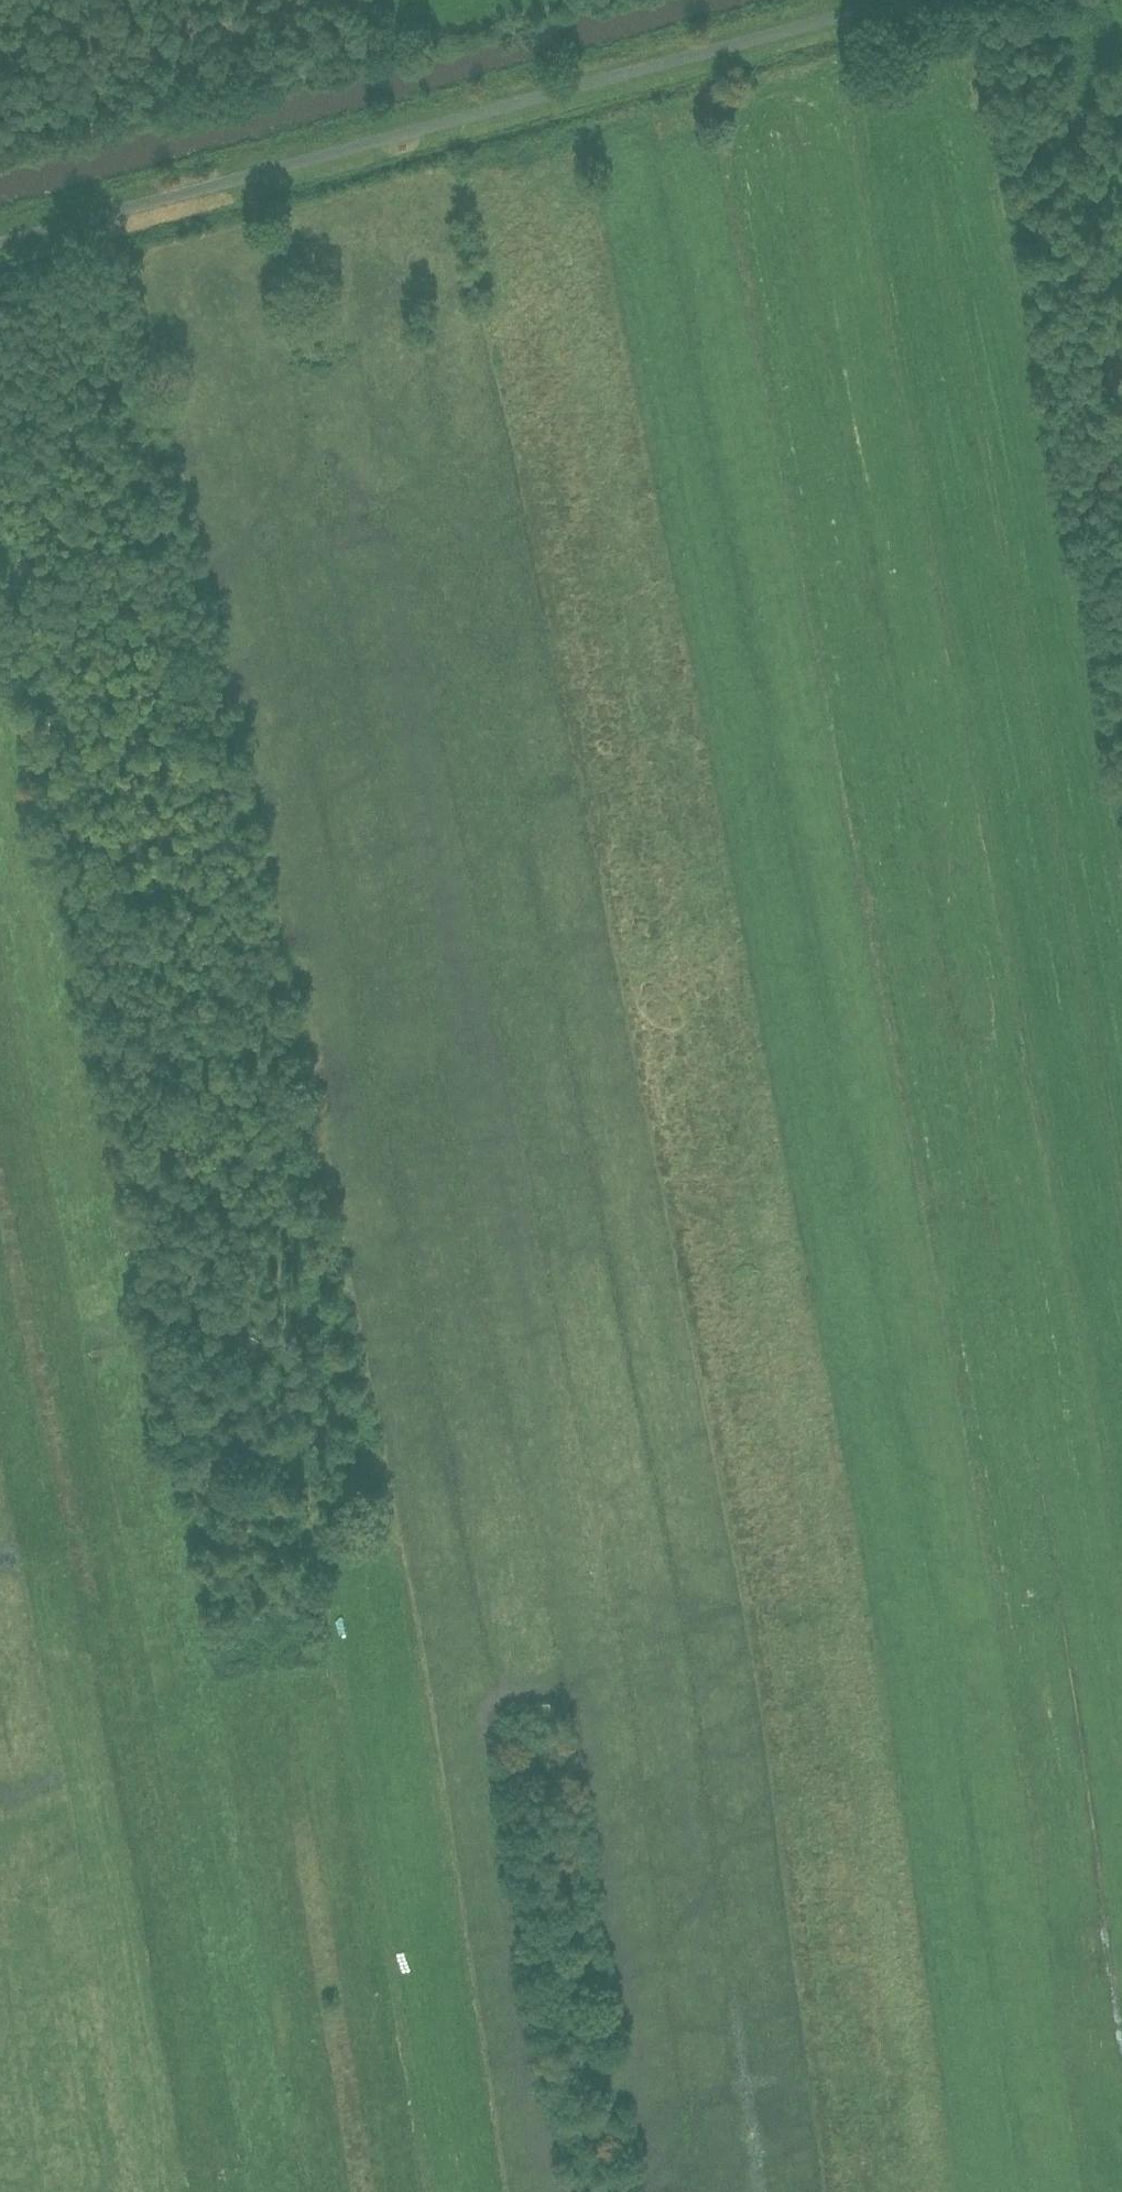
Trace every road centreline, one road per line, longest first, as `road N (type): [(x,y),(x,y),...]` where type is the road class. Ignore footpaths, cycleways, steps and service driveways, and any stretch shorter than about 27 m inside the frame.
road 1 (track): [(0,245),(896,0)]

